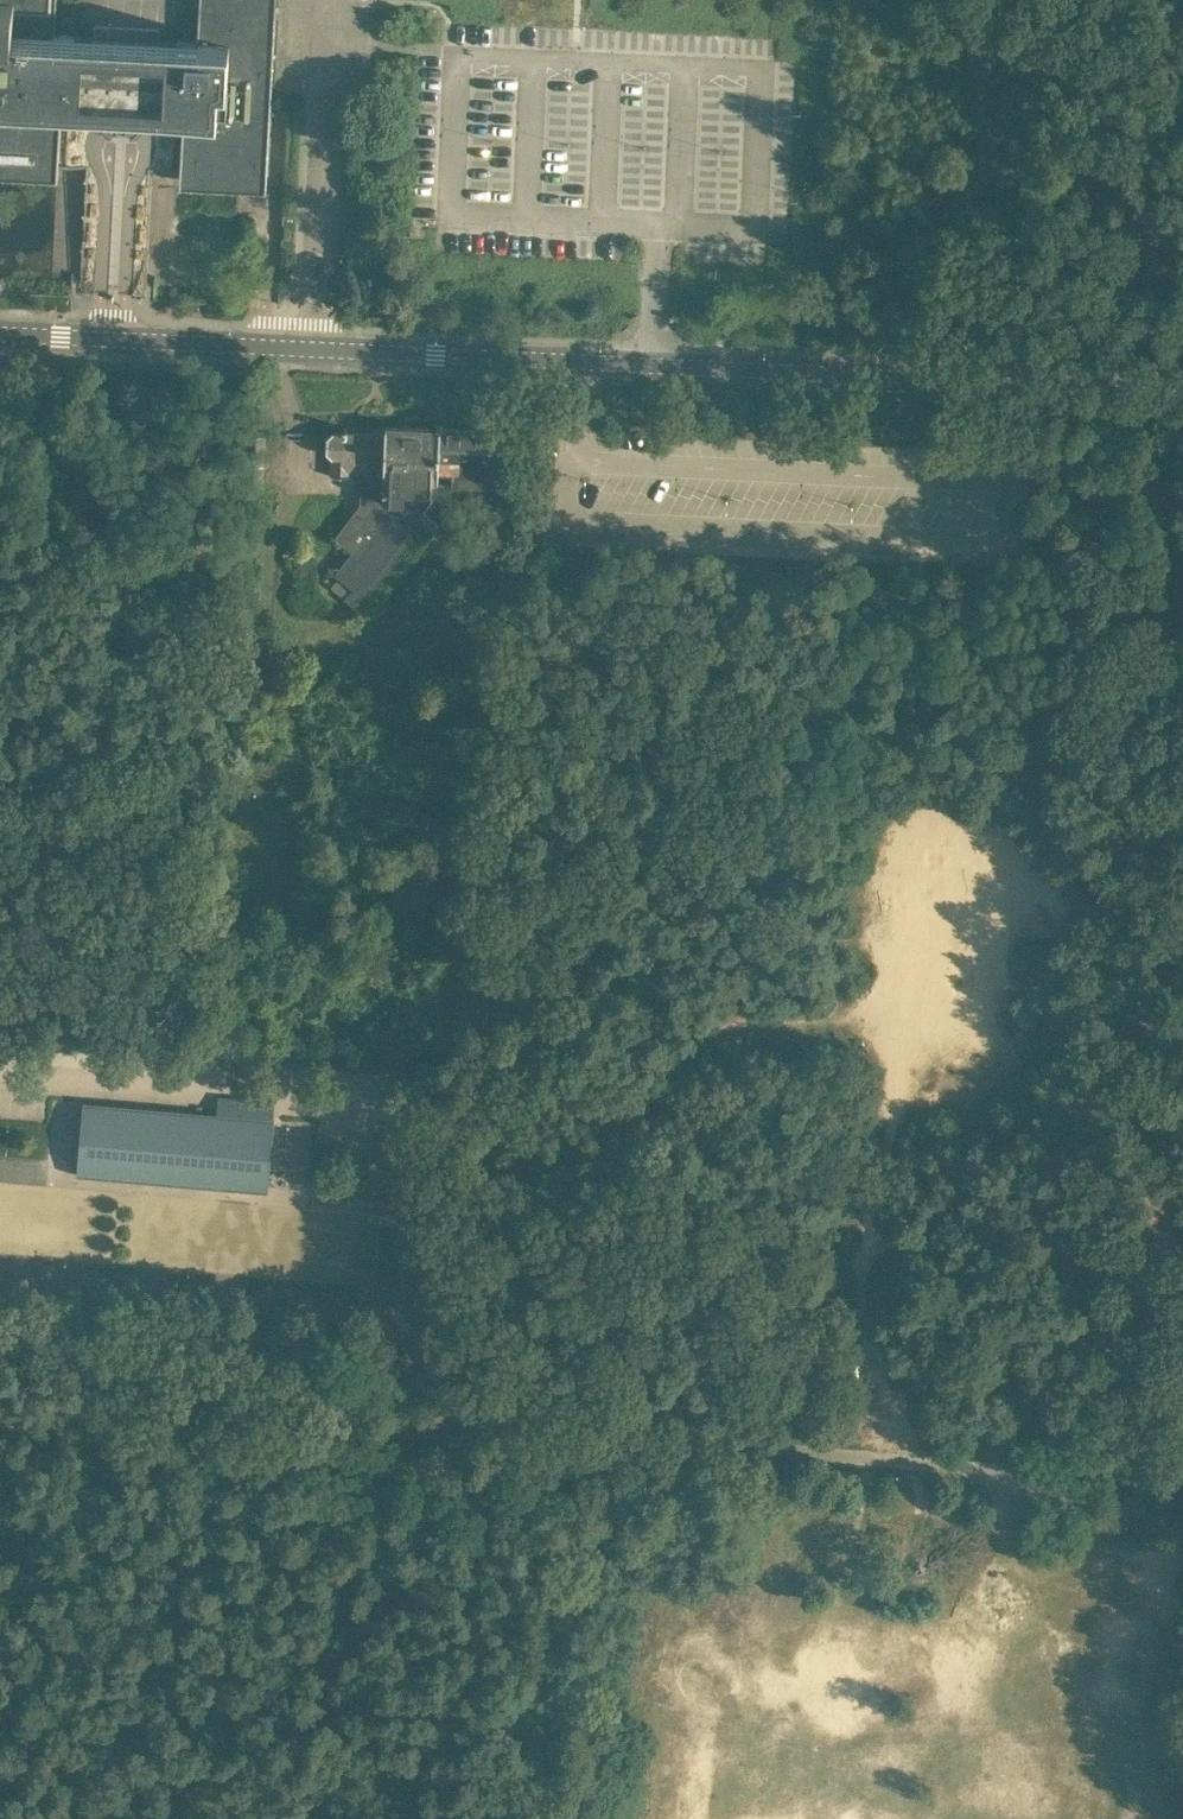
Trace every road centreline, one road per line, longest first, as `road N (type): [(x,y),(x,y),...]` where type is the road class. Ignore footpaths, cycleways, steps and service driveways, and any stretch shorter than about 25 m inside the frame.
road 1 (tertiary): [(1182,398),(0,332)]
road 2 (track): [(1019,454),(1182,490)]

